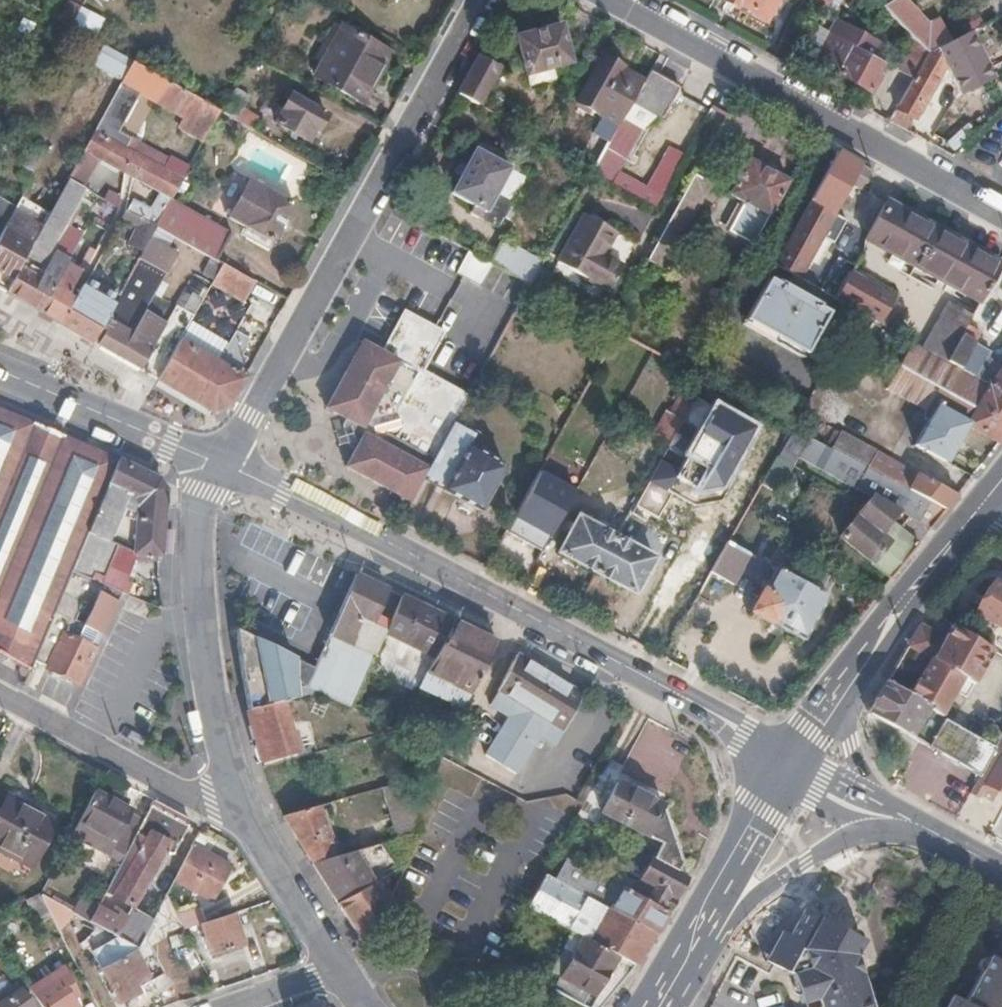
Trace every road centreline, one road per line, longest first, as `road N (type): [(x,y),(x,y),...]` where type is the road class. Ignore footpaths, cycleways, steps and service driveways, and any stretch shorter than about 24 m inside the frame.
road 1 (tertiary): [(220,464),(706,708)]
road 2 (residential): [(220,464),(481,0)]
road 3 (residential): [(1001,215),(611,0)]
road 4 (residential): [(220,464),(196,533),(198,623),(209,717),(243,815)]
road 5 (secondary): [(982,504),(903,586),(785,744)]
road 6 (residential): [(243,815),(208,806),(0,697)]
road 7 (secondary): [(844,713),(982,504)]
road 8 (tertiary): [(0,373),(220,464)]
road 9 (primary): [(768,775),(678,933),(660,984)]
road 10 (primary): [(707,936),(807,860),(868,830)]
road 11 (residential): [(243,815),(337,972)]
road 12 (secondary): [(707,936),(793,790)]

